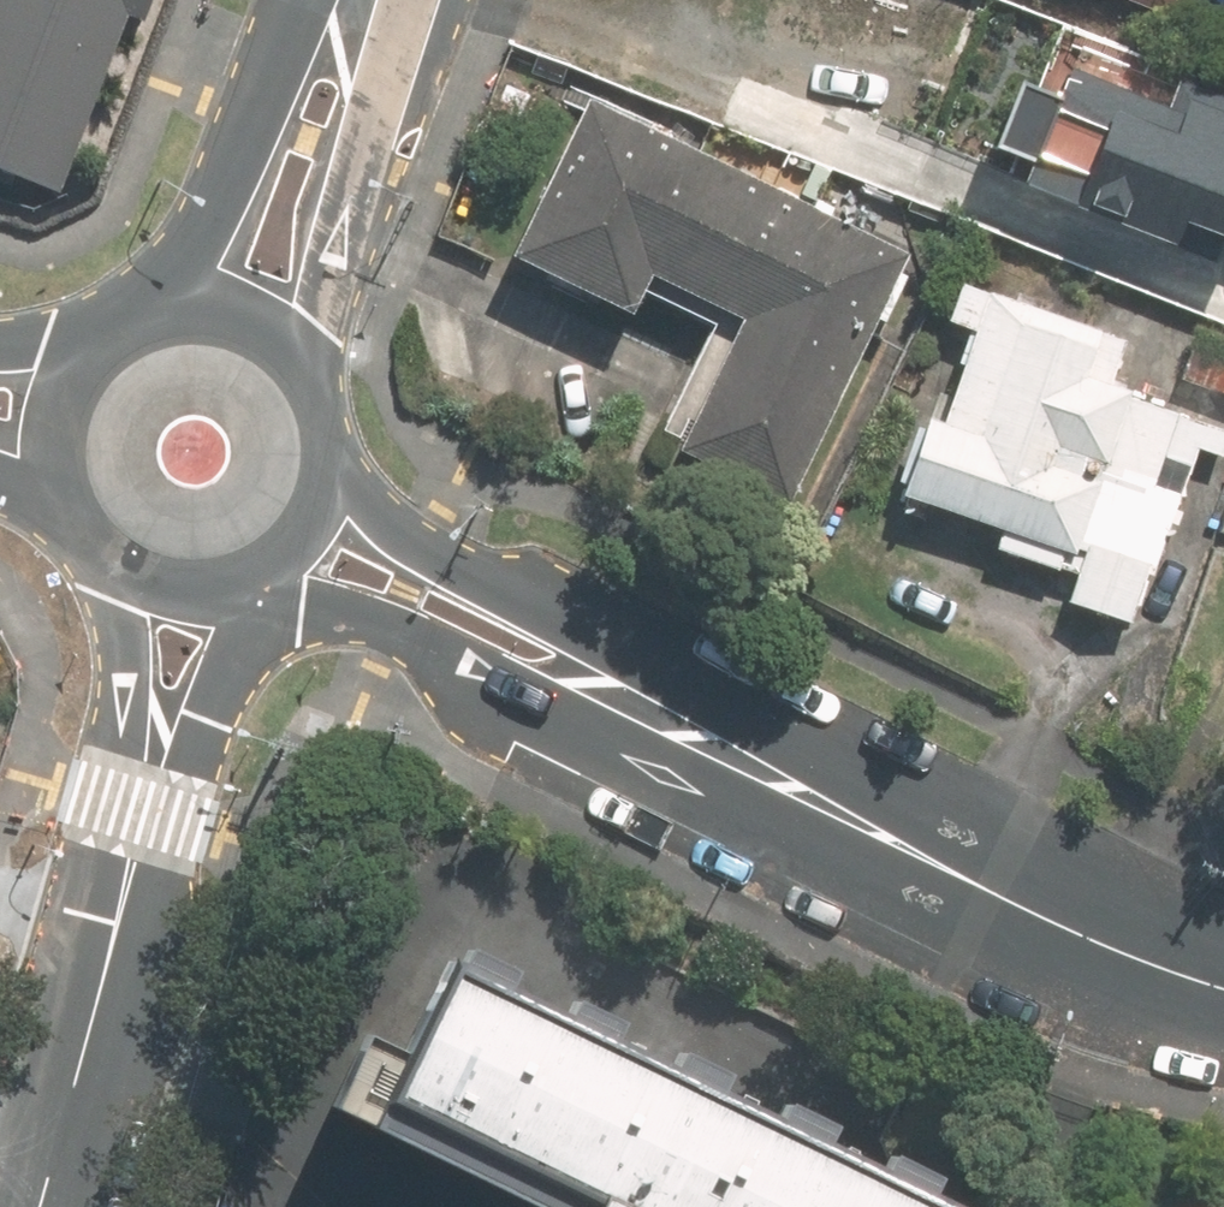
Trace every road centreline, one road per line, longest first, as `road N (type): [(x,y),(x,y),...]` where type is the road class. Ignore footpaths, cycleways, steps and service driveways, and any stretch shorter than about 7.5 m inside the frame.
road 1 (secondary): [(339,453),(374,513),(431,554),(916,819),(951,876)]
road 2 (secondary): [(951,876),(873,866),(465,662),(319,605),(276,575)]
road 3 (residential): [(36,1206),(165,733)]
road 4 (secondary): [(344,46),(373,94),(326,291),(331,407)]
road 5 (secondary): [(136,326),(190,277),(289,74),(344,46)]
road 6 (secondary): [(951,876),(1223,985)]
road 7 (secondary): [(136,326),(182,314),(229,317),(272,335),(307,366),(331,407)]
road 8 (secondary): [(69,526),(54,481),(53,433),(69,389),(113,341)]
road 9 (residential): [(261,582),(242,617),(223,692),(165,733)]
road 10 (residential): [(165,733),(134,699),(118,606),(99,563)]
road 11 (secondary): [(261,582),(233,595),(185,599),(139,588),(99,563)]
road 12 (secondary): [(339,453),(332,500),(311,542),(276,575)]

